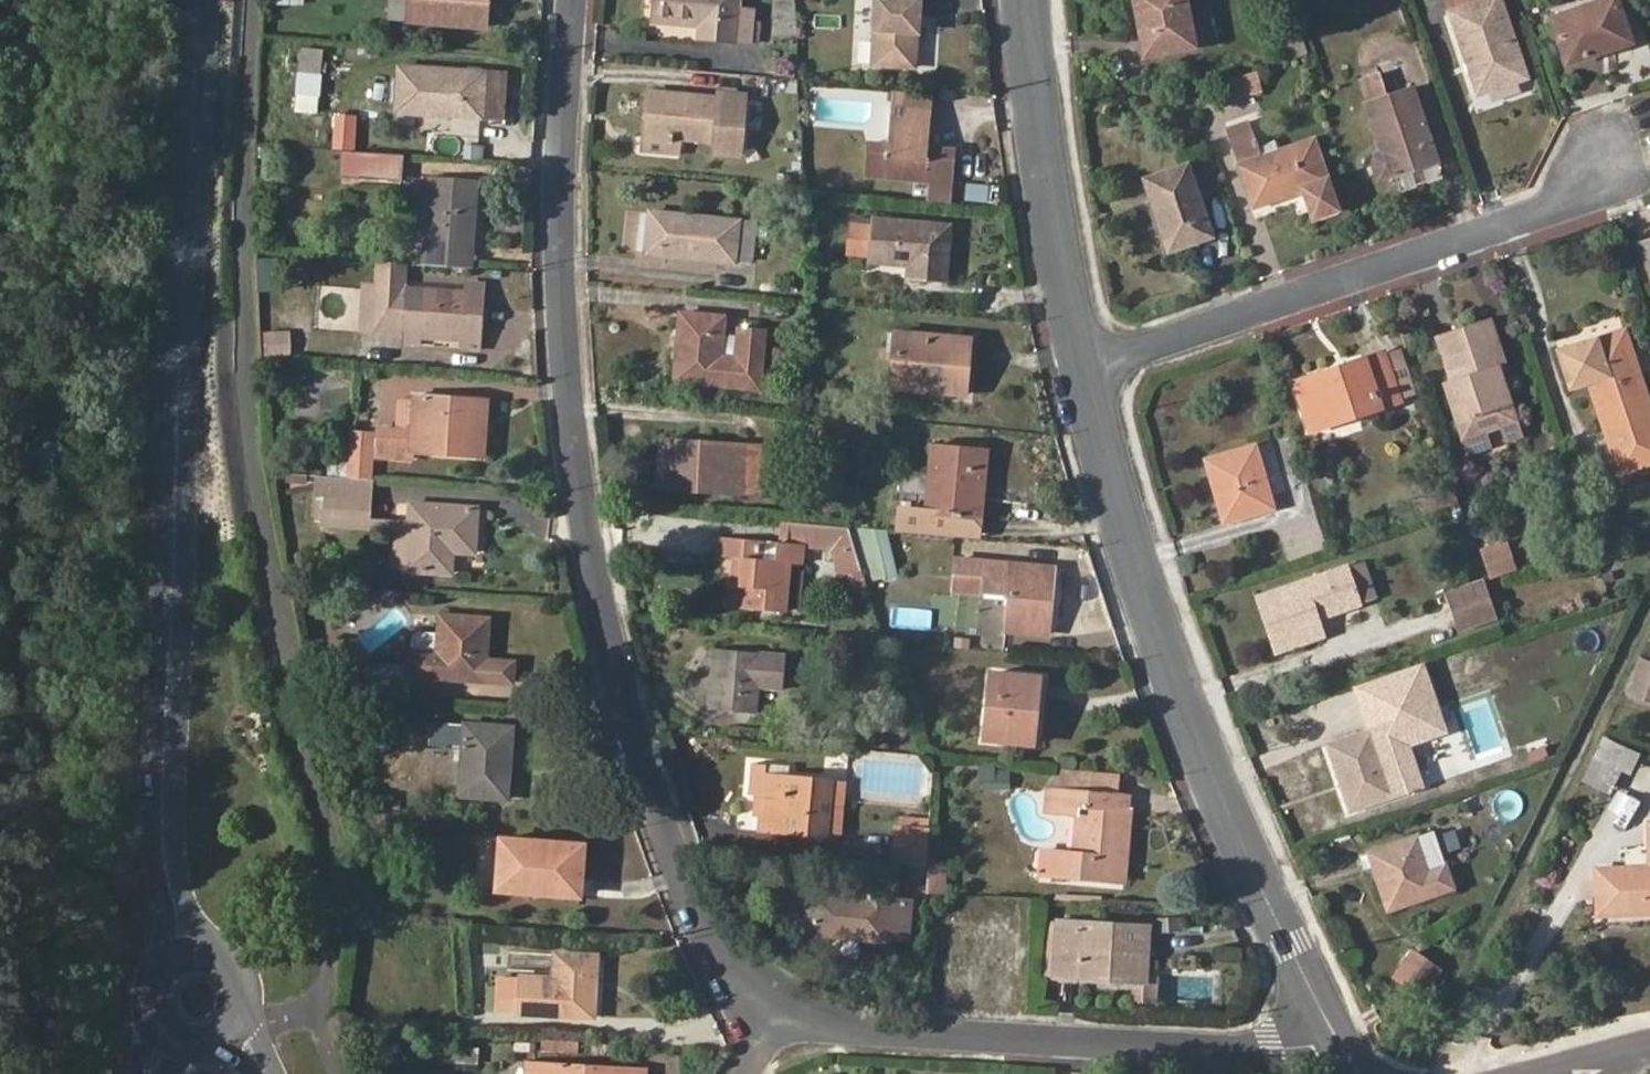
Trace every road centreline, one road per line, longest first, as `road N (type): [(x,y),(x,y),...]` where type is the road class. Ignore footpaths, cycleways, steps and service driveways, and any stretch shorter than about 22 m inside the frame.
road 1 (residential): [(574,0),(561,252),(589,555),(653,798),(703,922),(769,1018)]
road 2 (secondary): [(165,805),(201,0)]
road 3 (residential): [(1087,364),(1153,601),(1206,748),(1333,1035)]
road 4 (residential): [(769,1018),(1105,1051),(1264,1053),(1333,1035)]
road 5 (residential): [(1596,165),(1540,215),(1087,364)]
road 6 (residential): [(1028,0),(1087,364)]
road 7 (secondary): [(165,805),(164,967)]
road 8 (secondary): [(210,953),(176,870),(165,805)]

